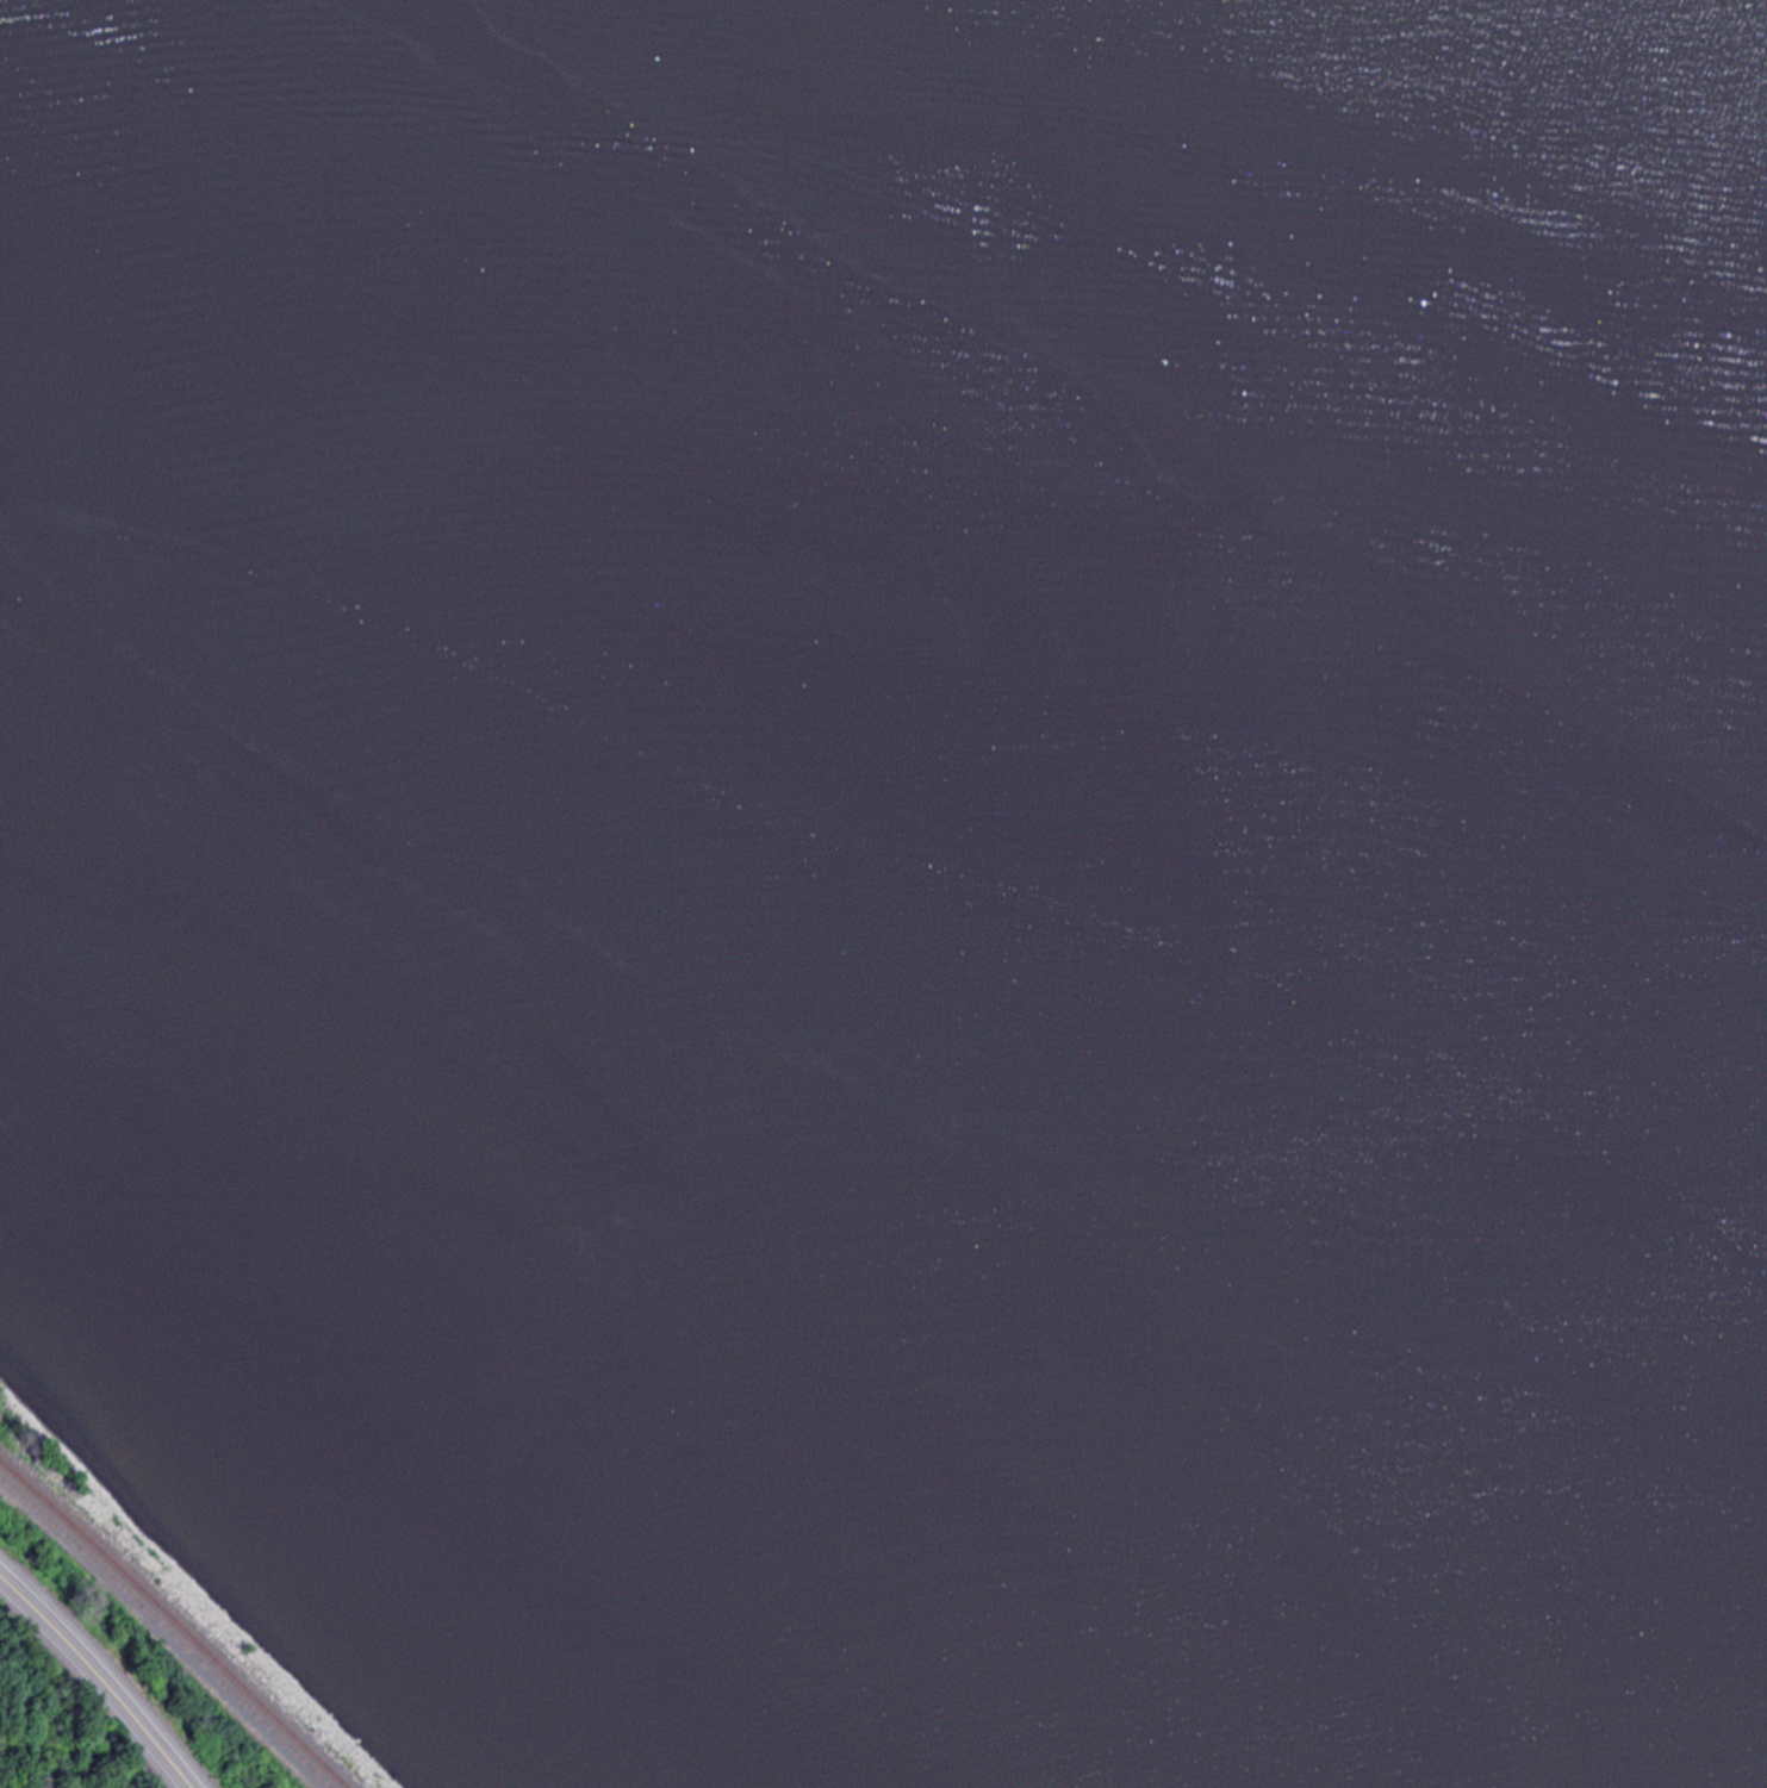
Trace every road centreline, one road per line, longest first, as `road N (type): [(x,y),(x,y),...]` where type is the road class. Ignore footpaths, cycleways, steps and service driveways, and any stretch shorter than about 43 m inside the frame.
road 1 (trunk): [(190,1787),(0,1574)]

